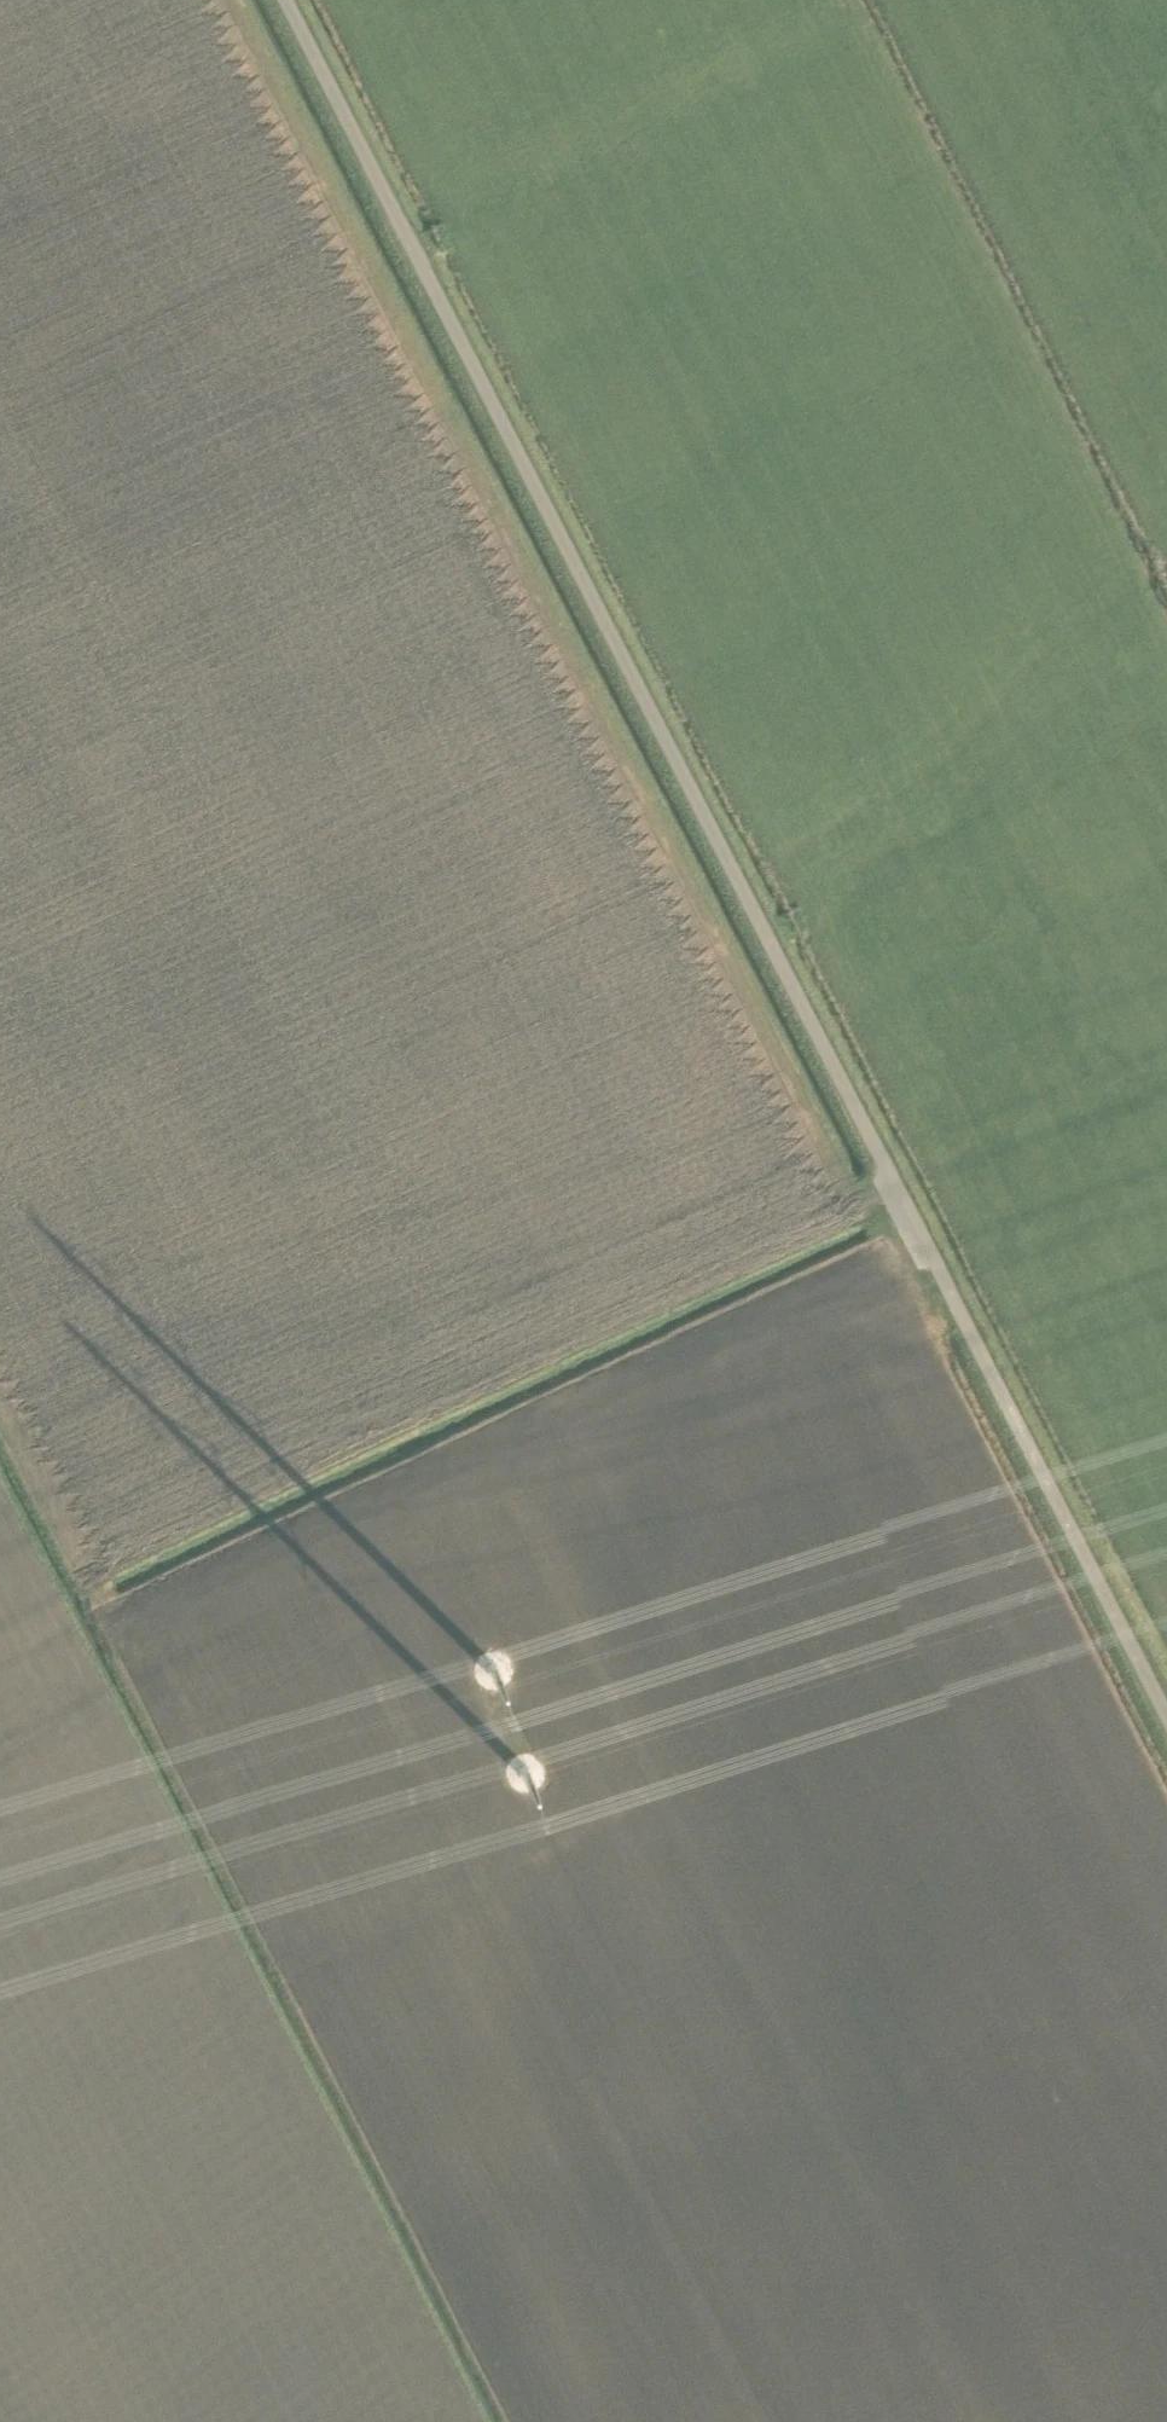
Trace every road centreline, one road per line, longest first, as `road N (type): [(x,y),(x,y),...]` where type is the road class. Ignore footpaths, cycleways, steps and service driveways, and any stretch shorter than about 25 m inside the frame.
road 1 (unclassified): [(1166,1707),(291,0)]

